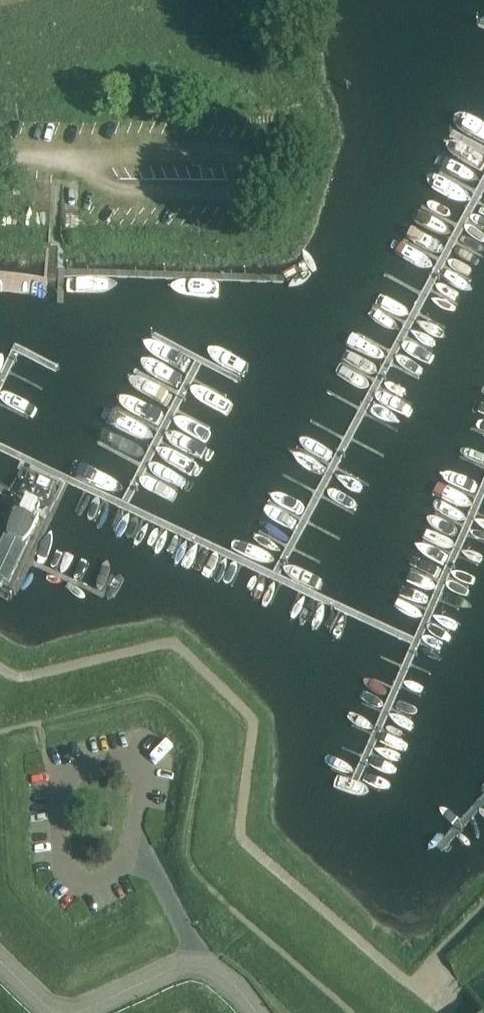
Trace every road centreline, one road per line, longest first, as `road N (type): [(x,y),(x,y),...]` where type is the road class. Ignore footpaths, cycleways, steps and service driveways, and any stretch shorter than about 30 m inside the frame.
road 1 (tertiary): [(254,1012),(205,966),(178,965),(67,1012),(46,1005),(0,961)]
road 2 (residential): [(0,168),(236,162)]

